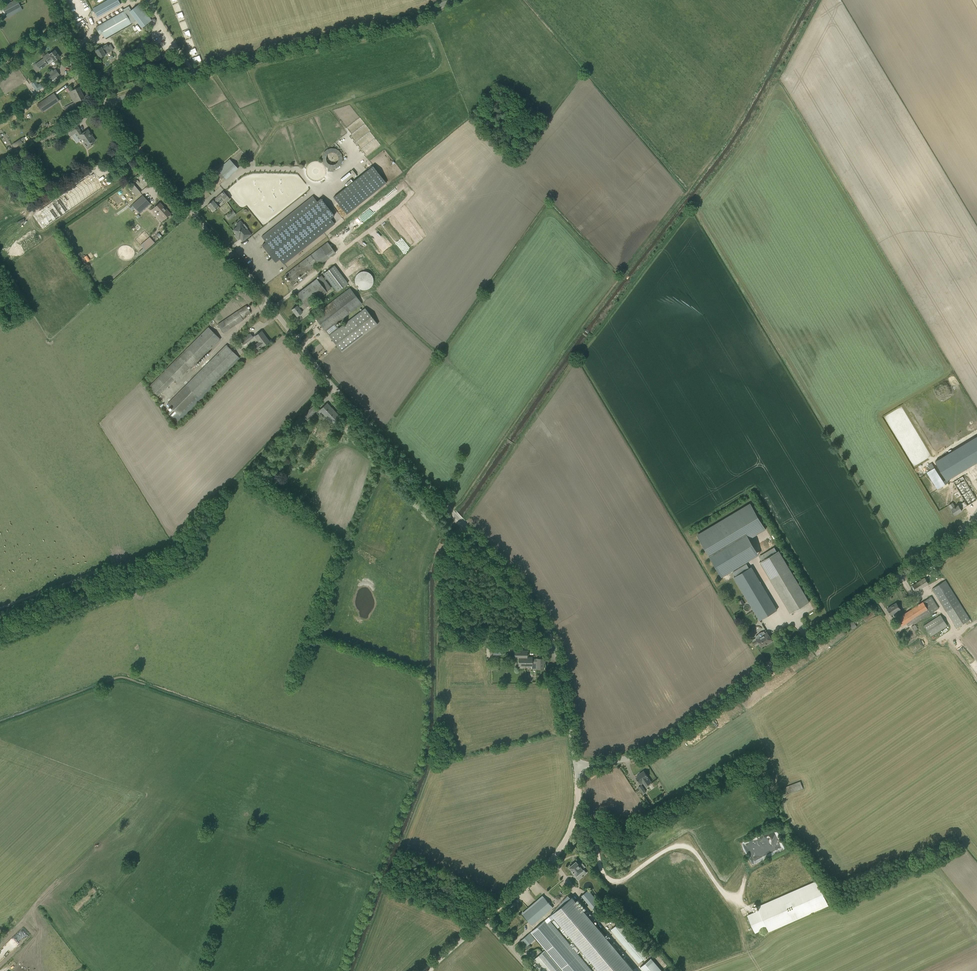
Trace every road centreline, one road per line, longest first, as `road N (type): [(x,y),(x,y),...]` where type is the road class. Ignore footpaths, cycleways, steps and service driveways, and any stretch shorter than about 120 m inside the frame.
road 1 (unclassified): [(575,771),(558,661),(526,591),(341,401),(105,106)]
road 2 (unclassified): [(575,771),(627,763),(654,750),(951,540),(976,510)]
road 3 (unclassified): [(105,106),(174,78),(395,25),(452,0)]
road 4 (unclassified): [(426,970),(552,858),(570,826),(575,771)]

